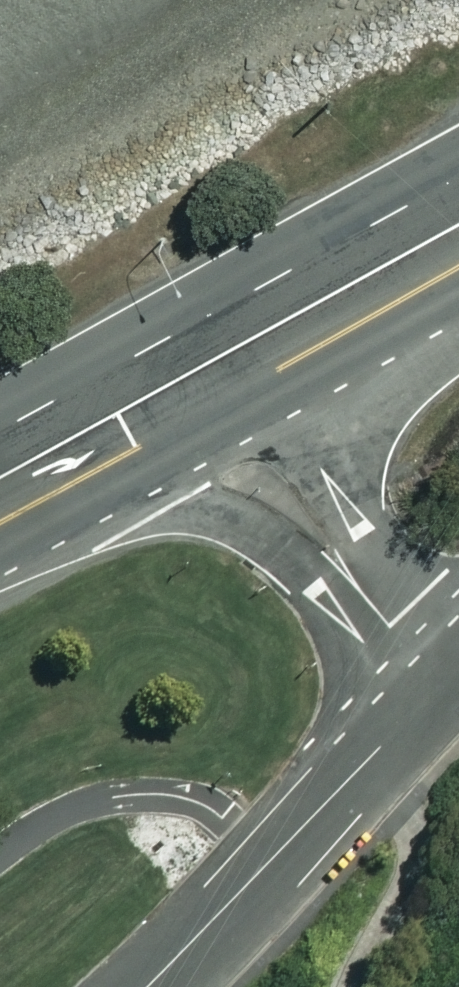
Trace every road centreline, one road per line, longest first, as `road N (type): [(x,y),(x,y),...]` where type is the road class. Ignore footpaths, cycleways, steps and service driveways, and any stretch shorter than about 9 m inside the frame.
road 1 (residential): [(436,690),(144,986)]
road 2 (unclassified): [(216,404),(436,690)]
road 3 (trunk): [(458,265),(216,404)]
road 4 (trunk): [(0,520),(216,404)]

